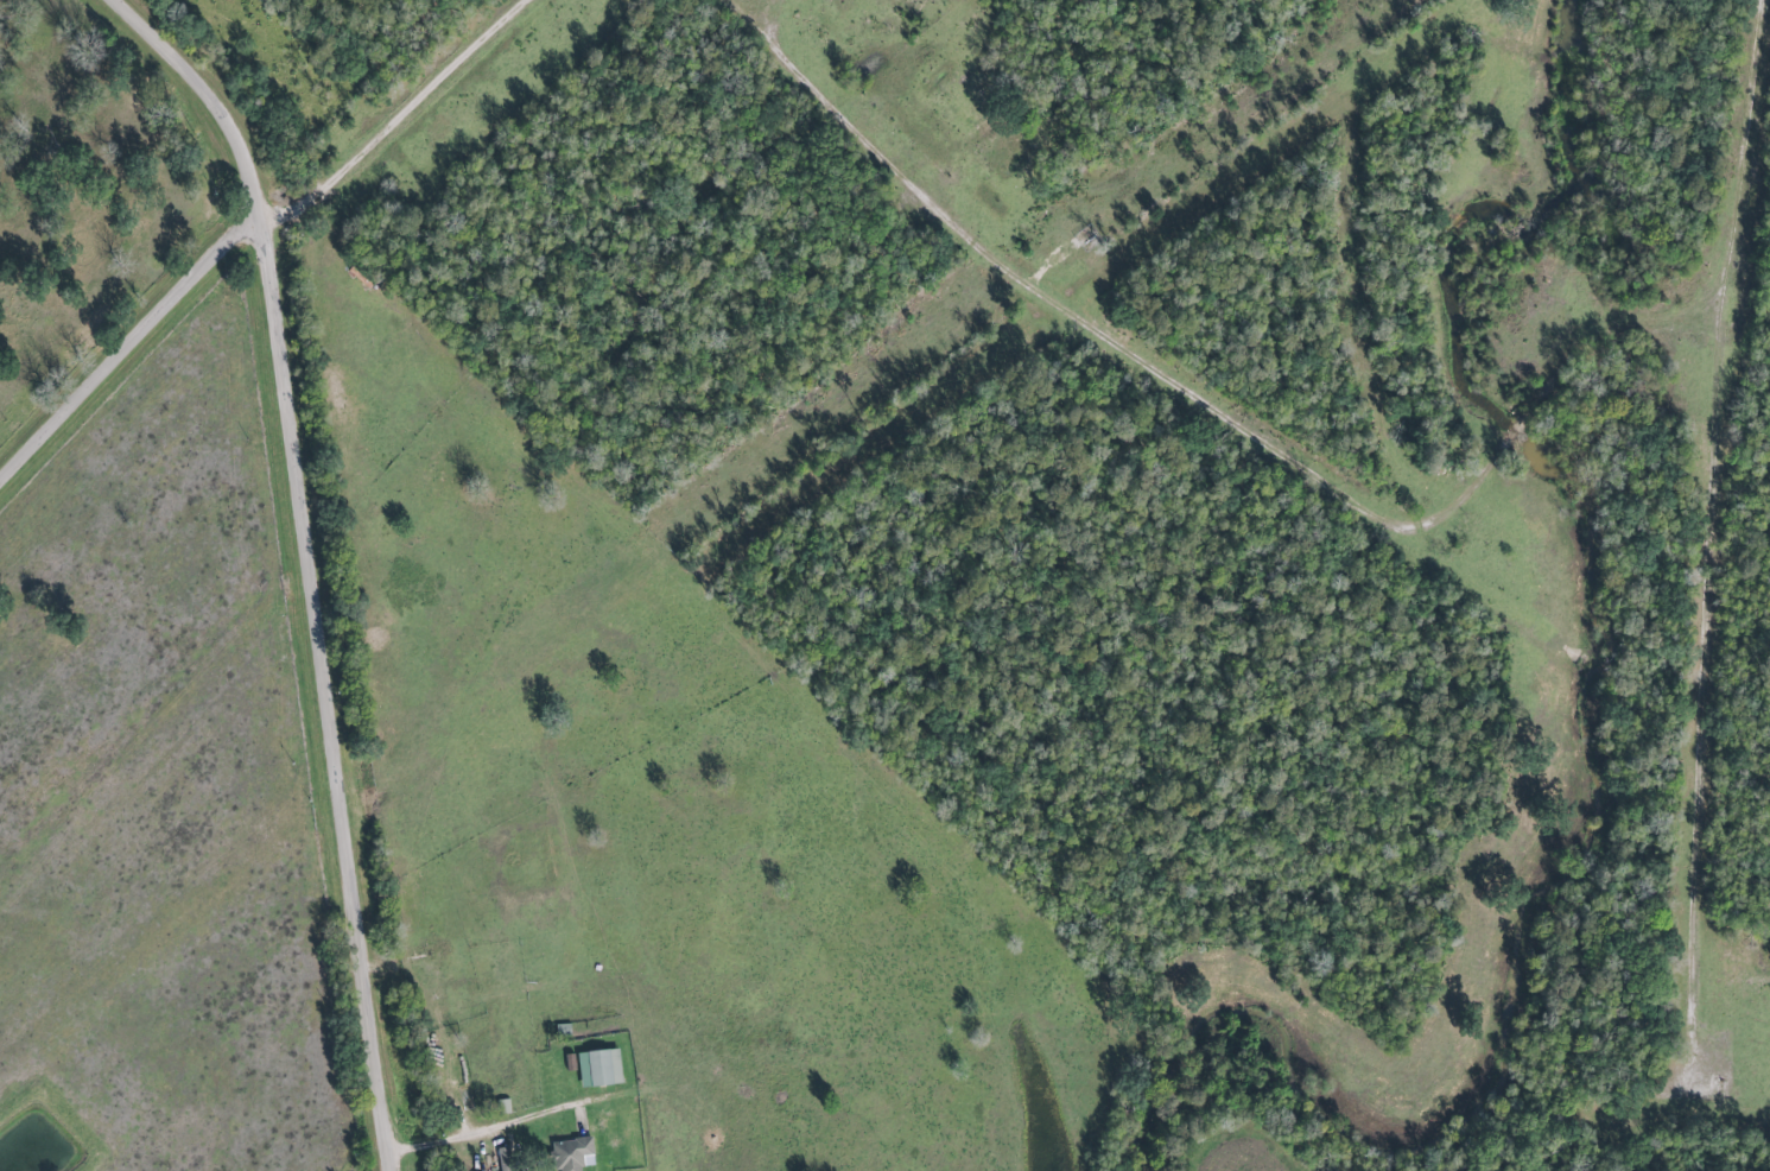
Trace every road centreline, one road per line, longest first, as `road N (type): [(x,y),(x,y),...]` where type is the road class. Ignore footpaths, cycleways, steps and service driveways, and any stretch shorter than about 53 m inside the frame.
road 1 (tertiary): [(391,1170),(262,220)]
road 2 (residential): [(0,481),(227,239),(262,220)]
road 3 (tertiary): [(262,220),(250,165),(224,110),(117,0)]

